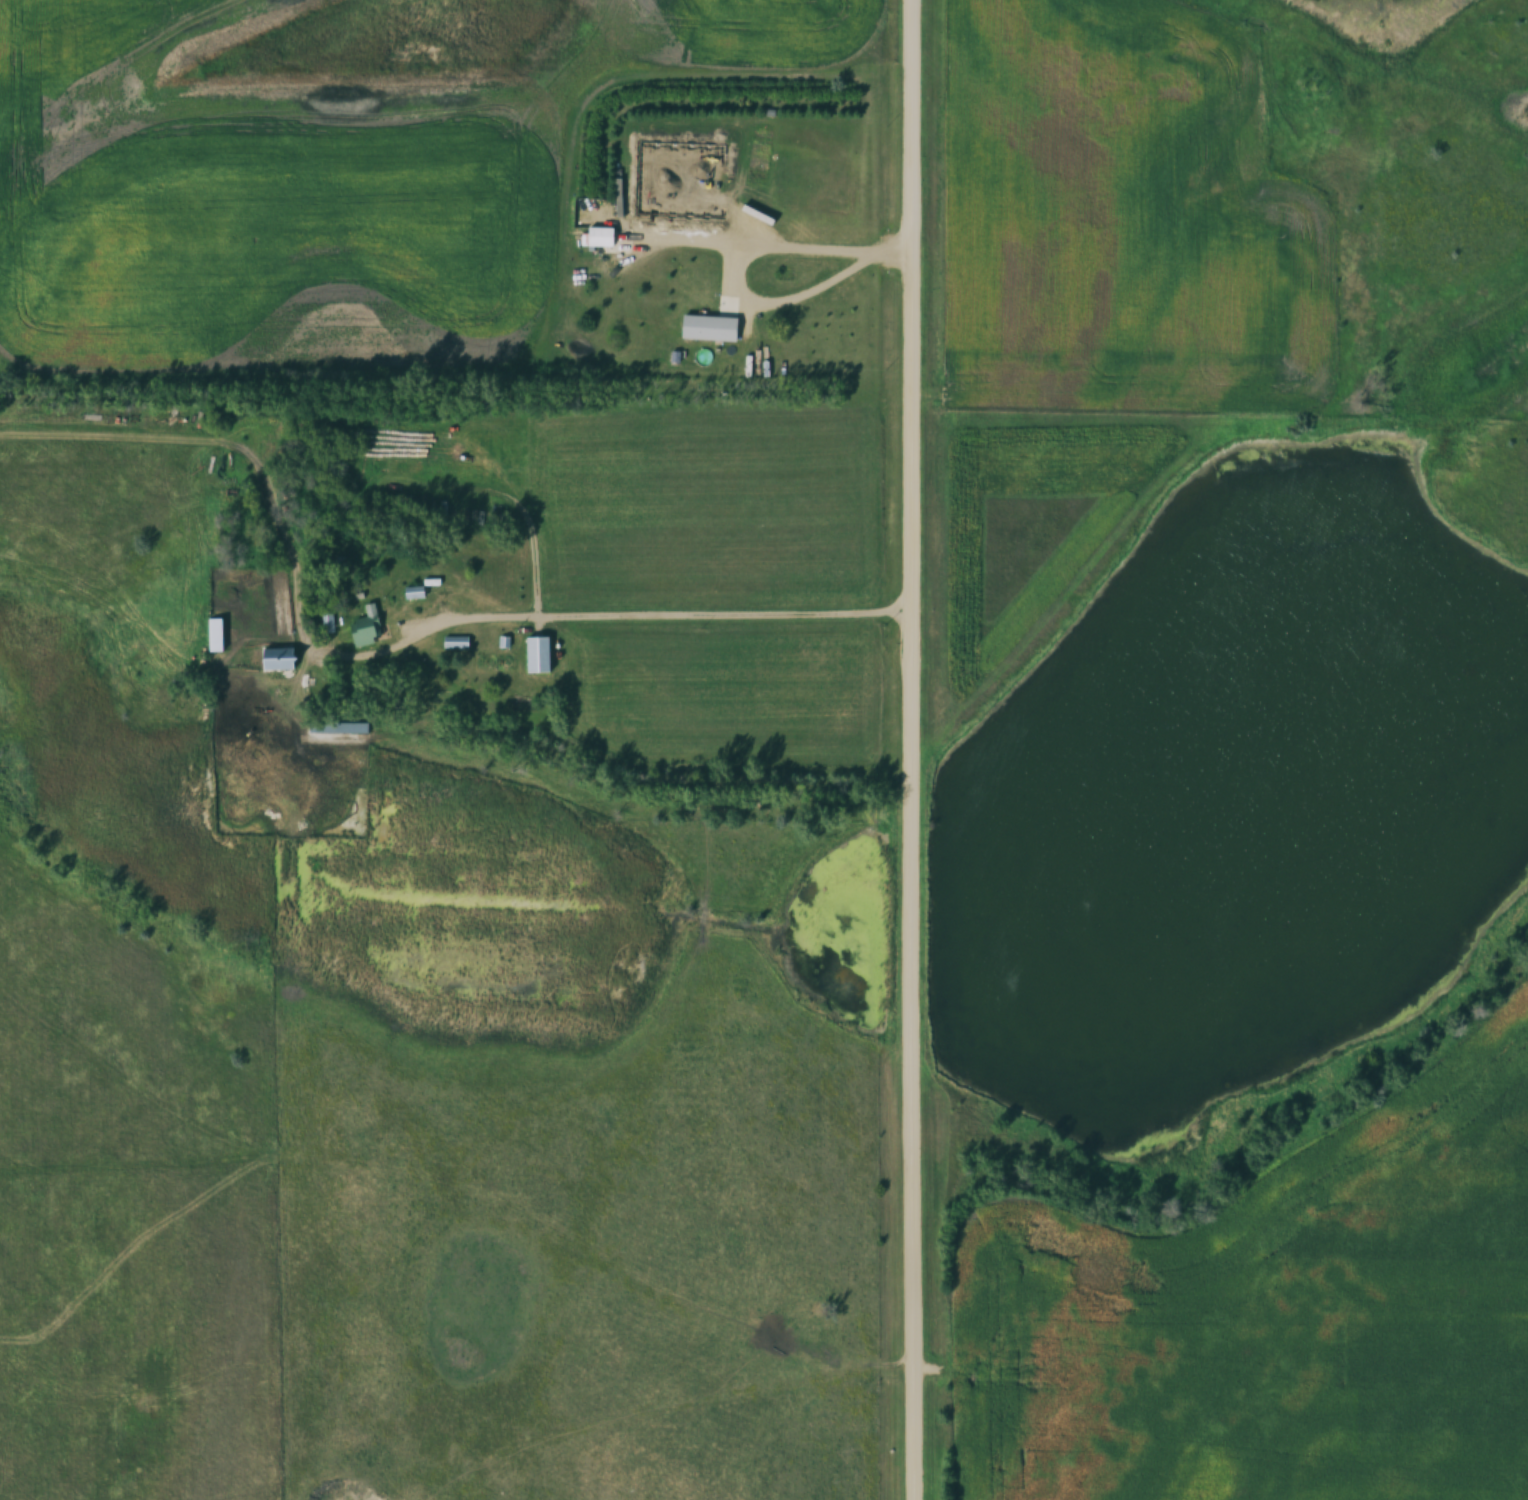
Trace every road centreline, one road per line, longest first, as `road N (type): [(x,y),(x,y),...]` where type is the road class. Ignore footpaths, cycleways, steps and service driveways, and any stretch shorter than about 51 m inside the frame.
road 1 (residential): [(917,1499),(914,0)]

